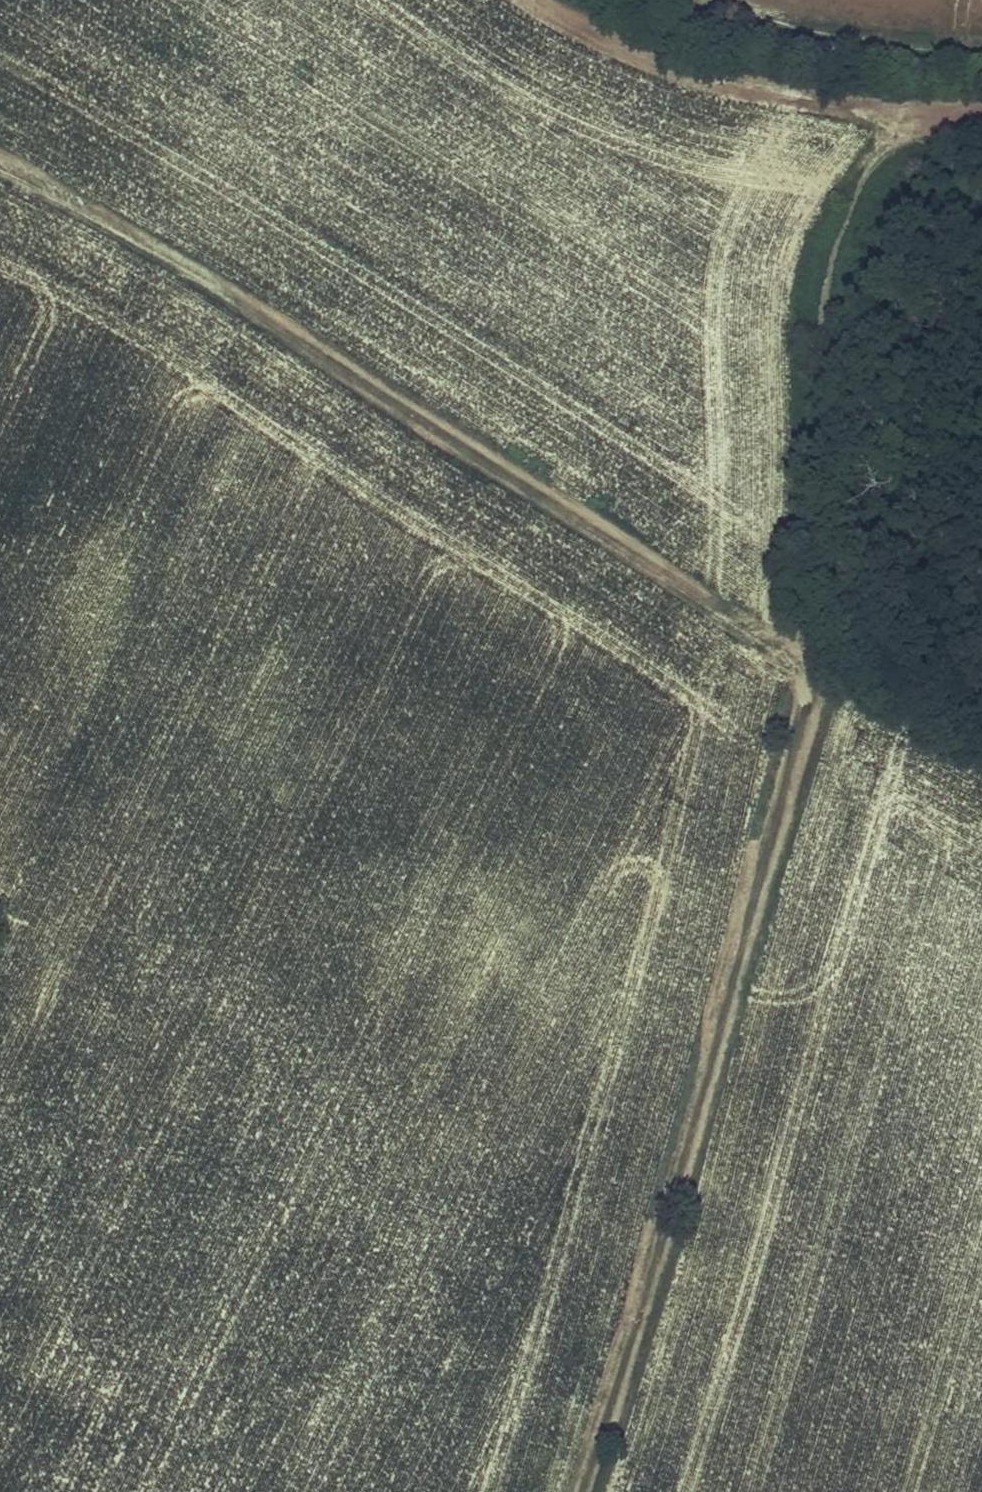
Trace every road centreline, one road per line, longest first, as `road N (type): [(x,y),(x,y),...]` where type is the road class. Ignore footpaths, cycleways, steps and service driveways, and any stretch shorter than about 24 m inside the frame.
road 1 (track): [(981,122),(904,139),(876,163),(844,223),(822,323),(812,665),(583,1491)]
road 2 (track): [(812,665),(761,642),(164,260),(0,171)]

